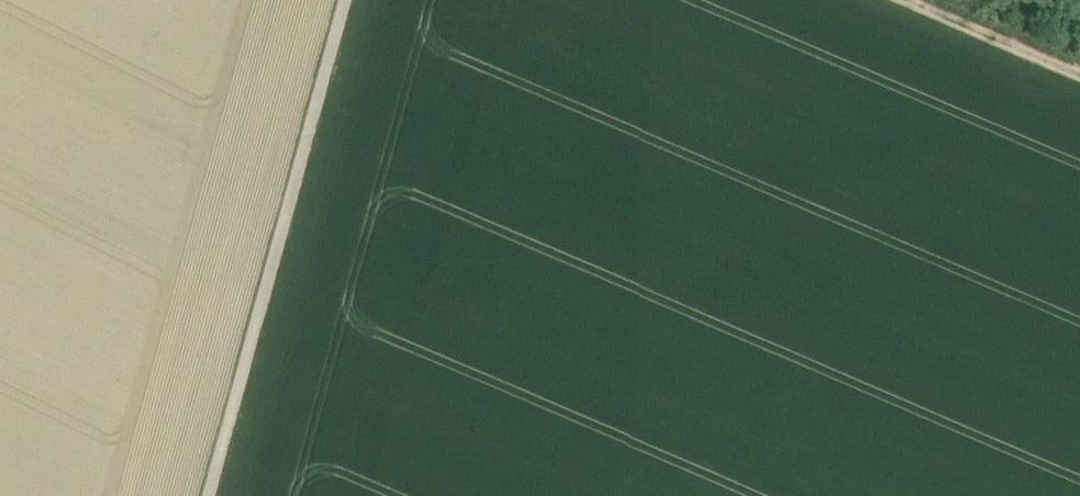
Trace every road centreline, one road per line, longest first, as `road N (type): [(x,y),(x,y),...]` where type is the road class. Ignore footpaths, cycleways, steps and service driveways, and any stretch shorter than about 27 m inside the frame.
road 1 (track): [(208,495),(346,0)]
road 2 (track): [(1079,76),(903,0)]

